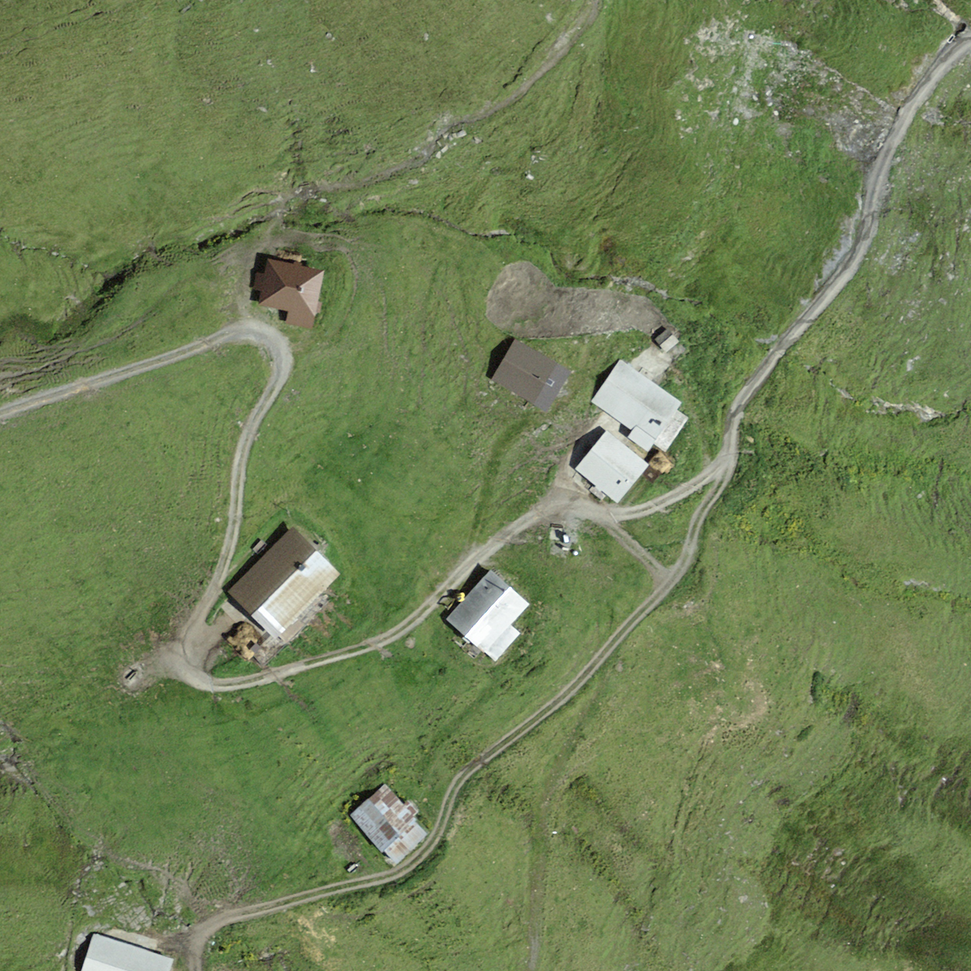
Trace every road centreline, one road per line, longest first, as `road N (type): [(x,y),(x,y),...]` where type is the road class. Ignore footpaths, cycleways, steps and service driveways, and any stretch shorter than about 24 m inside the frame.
road 1 (unclassified): [(0,412),(231,334),(276,341),(283,369),(245,449),(233,533),(191,638),(191,668),(210,682),(240,683),(375,642),(418,617),(469,564),(533,516),(563,507),(649,507),(722,465),(744,395),(860,253),(878,176),(912,105),(970,39)]
road 2 (track): [(203,970),(199,941),(224,918),(396,874),(423,859),(463,780),(575,685),(684,563),(727,460)]
road 3 (track): [(246,331),(245,268),(287,206),(310,191),(404,167),(449,125),(475,119),(512,94),(566,44),(594,0)]
road 4 (track): [(527,970),(547,818),(564,753),(610,671),(609,647)]
road 5 (track): [(614,340),(561,405),(502,452),(469,564)]

